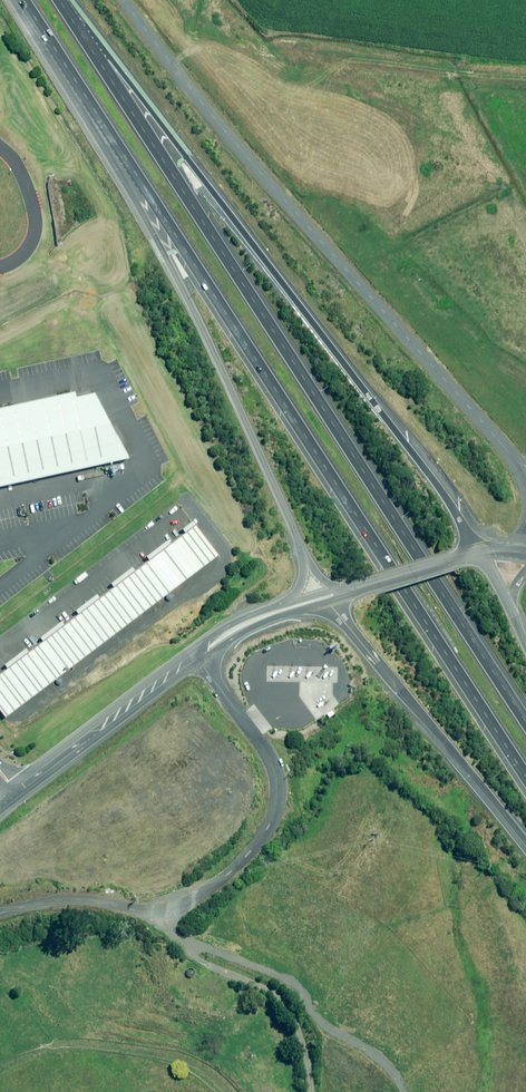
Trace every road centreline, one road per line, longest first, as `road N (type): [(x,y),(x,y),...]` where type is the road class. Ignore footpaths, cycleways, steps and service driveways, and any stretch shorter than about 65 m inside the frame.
road 1 (motorway): [(525,774),(26,0)]
road 2 (motorway): [(90,35),(525,718)]
road 3 (motorway): [(90,35),(445,489),(482,557)]
road 4 (unclassified): [(115,0),(505,447),(525,482)]
road 5 (motorway): [(306,558),(268,462),(141,203),(19,0)]
road 6 (unclassified): [(285,609),(198,655),(0,806)]
road 7 (motorway): [(525,841),(326,598)]
road 8 (unclassified): [(482,557),(326,598)]

